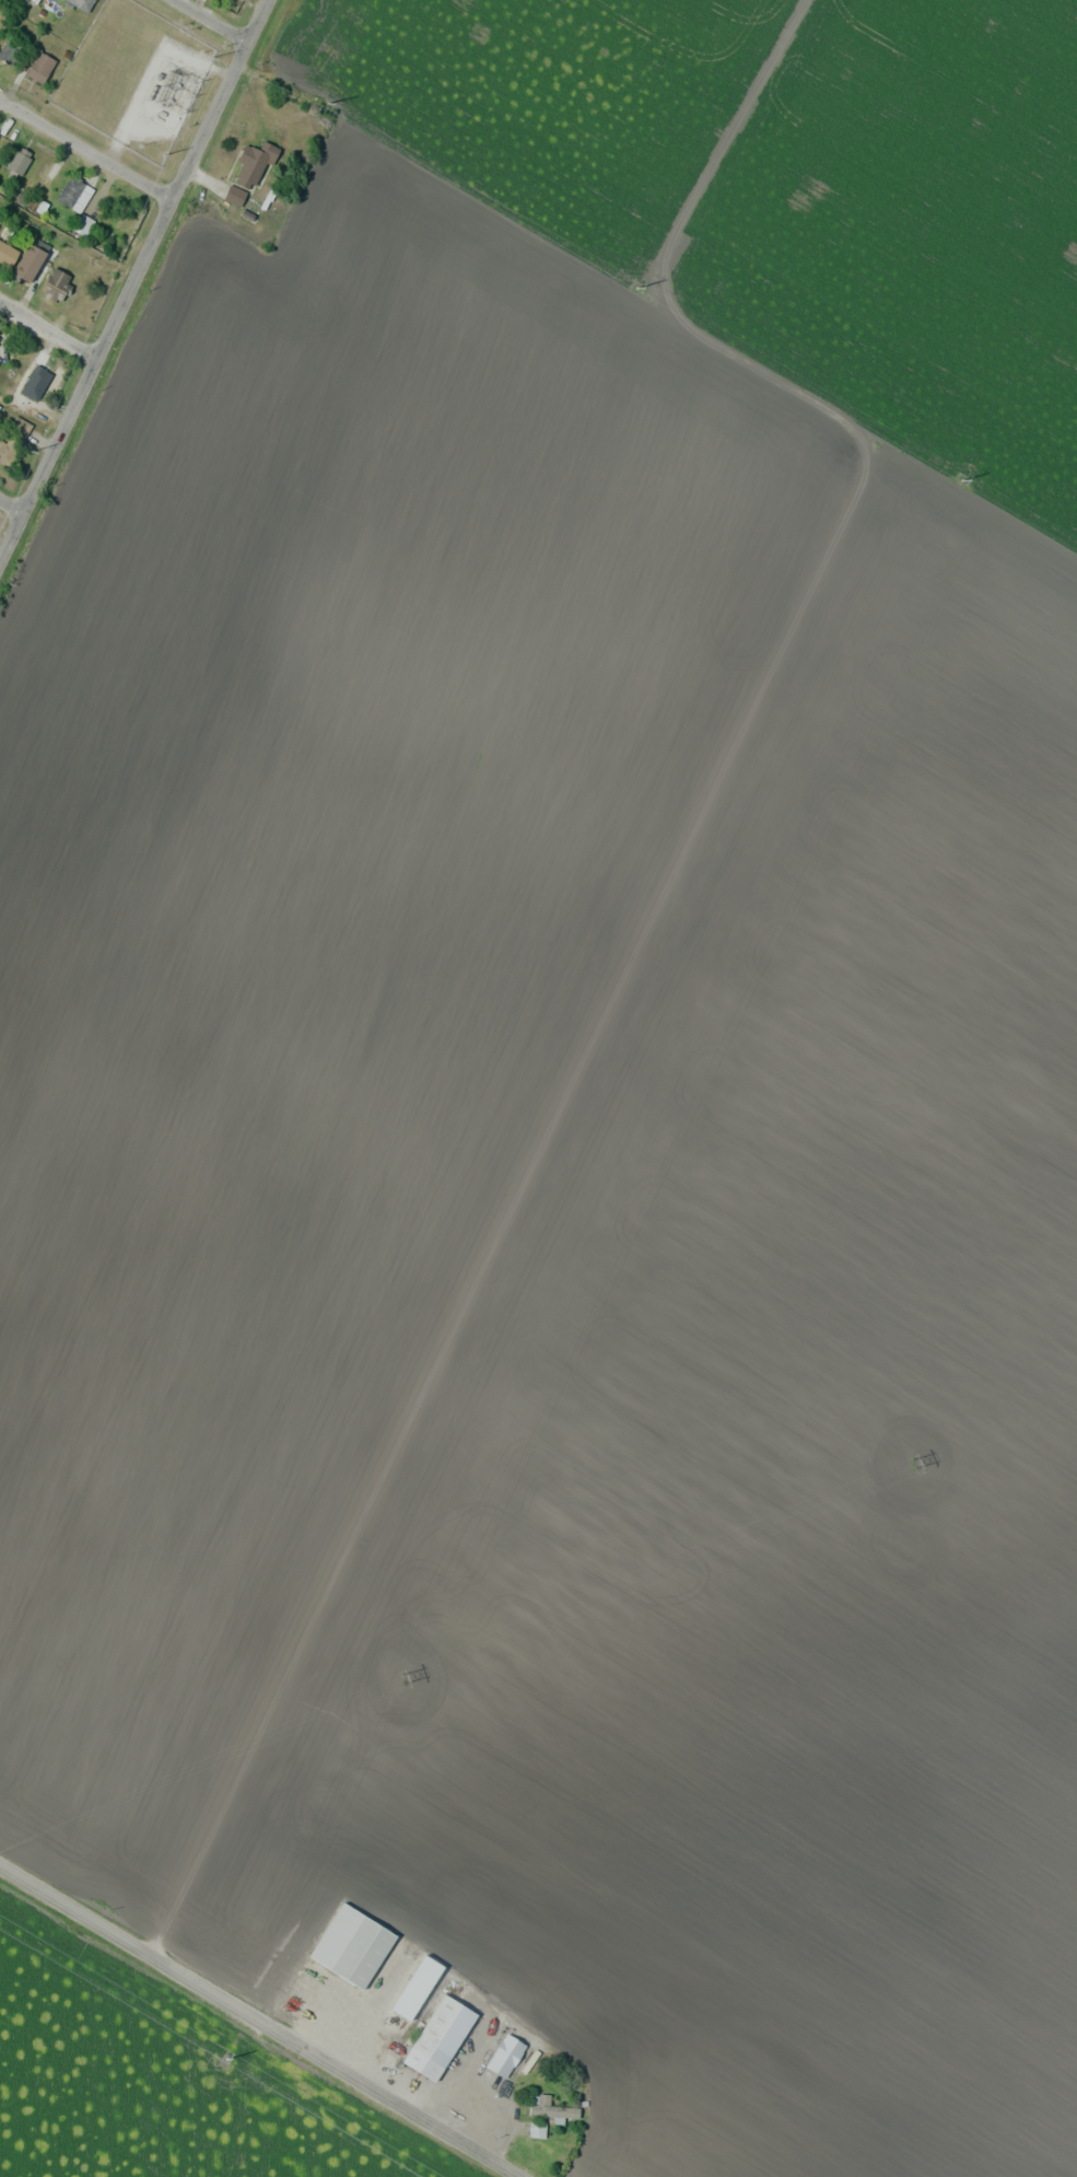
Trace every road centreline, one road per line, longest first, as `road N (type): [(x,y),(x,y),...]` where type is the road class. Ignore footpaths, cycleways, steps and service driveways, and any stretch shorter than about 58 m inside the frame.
road 1 (tertiary): [(0,1862),(525,2176)]
road 2 (residential): [(27,514),(273,0)]
road 3 (residential): [(637,299),(797,0)]
road 4 (residential): [(0,97),(177,198)]

